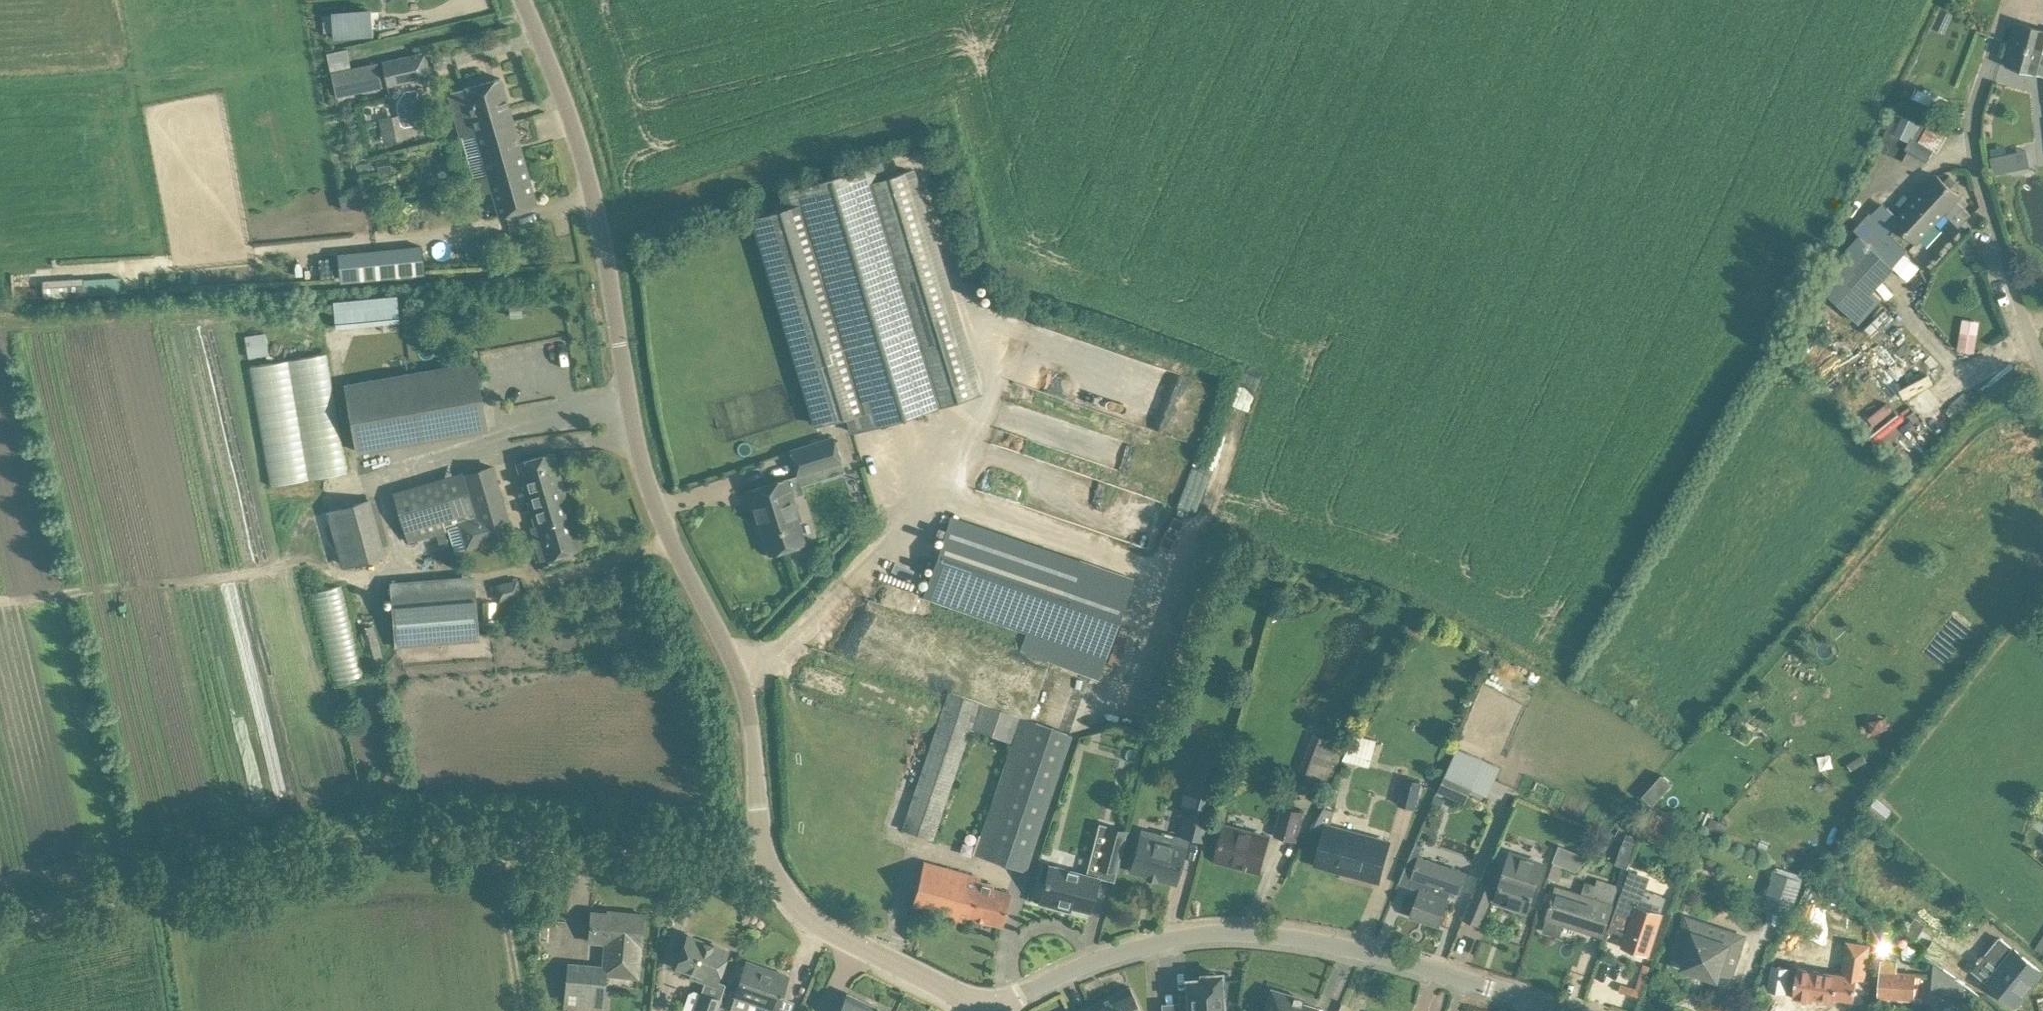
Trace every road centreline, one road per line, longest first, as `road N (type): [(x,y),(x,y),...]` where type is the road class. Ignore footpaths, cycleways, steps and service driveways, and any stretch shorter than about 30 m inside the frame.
road 1 (tertiary): [(969,1010),(927,978),(818,924),(766,861),(749,708),(642,466),(598,217),(522,0)]
road 2 (track): [(766,861),(353,843),(0,921)]
road 3 (tertiary): [(1569,1010),(1344,946),(1234,933),(1188,935),(1082,964),(982,1010)]
road 4 (residential): [(2042,372),(1973,147),(1974,105),(2012,0)]

